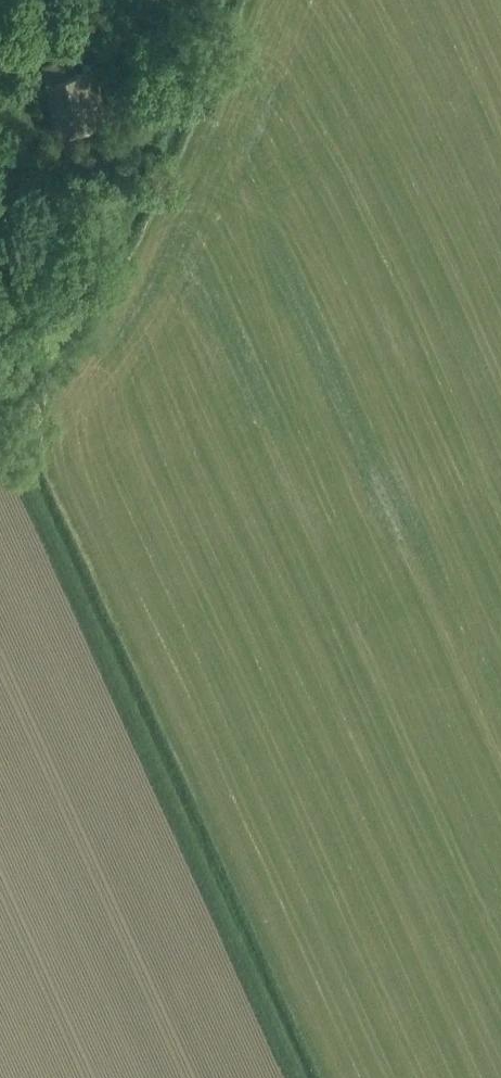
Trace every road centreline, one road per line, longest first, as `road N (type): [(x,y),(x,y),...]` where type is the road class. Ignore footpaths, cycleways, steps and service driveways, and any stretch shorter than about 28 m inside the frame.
road 1 (unclassified): [(207,97),(89,0)]

